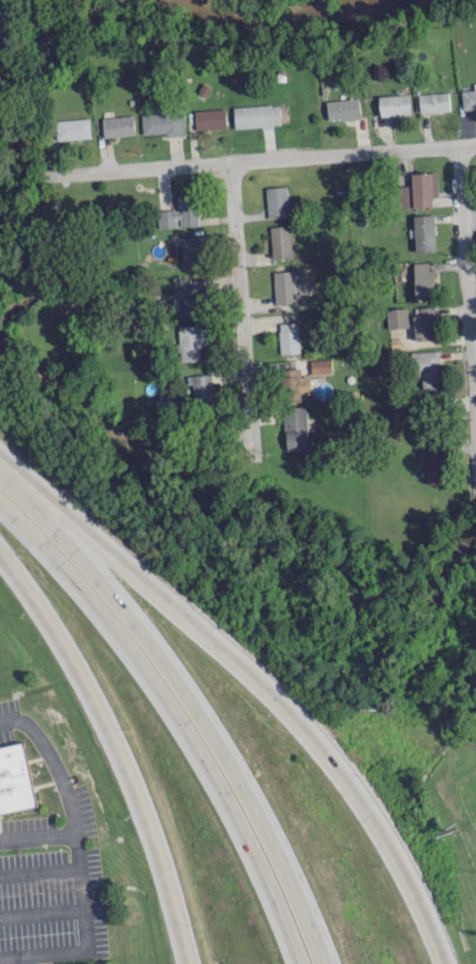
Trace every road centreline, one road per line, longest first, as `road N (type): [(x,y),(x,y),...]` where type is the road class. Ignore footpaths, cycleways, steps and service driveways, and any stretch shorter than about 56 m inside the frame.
road 1 (trunk): [(444,963),(376,825),(303,727),(0,448)]
road 2 (trunk): [(326,963),(231,766),(147,638),(0,481)]
road 3 (trunk): [(0,501),(80,592),(163,706),(245,840),(300,963)]
road 4 (trunk): [(0,553),(59,636),(118,751),(189,963)]
road 5 (residential): [(475,142),(55,174)]
road 6 (residential): [(255,453),(231,162)]
road 7 (residential): [(475,381),(460,144)]

